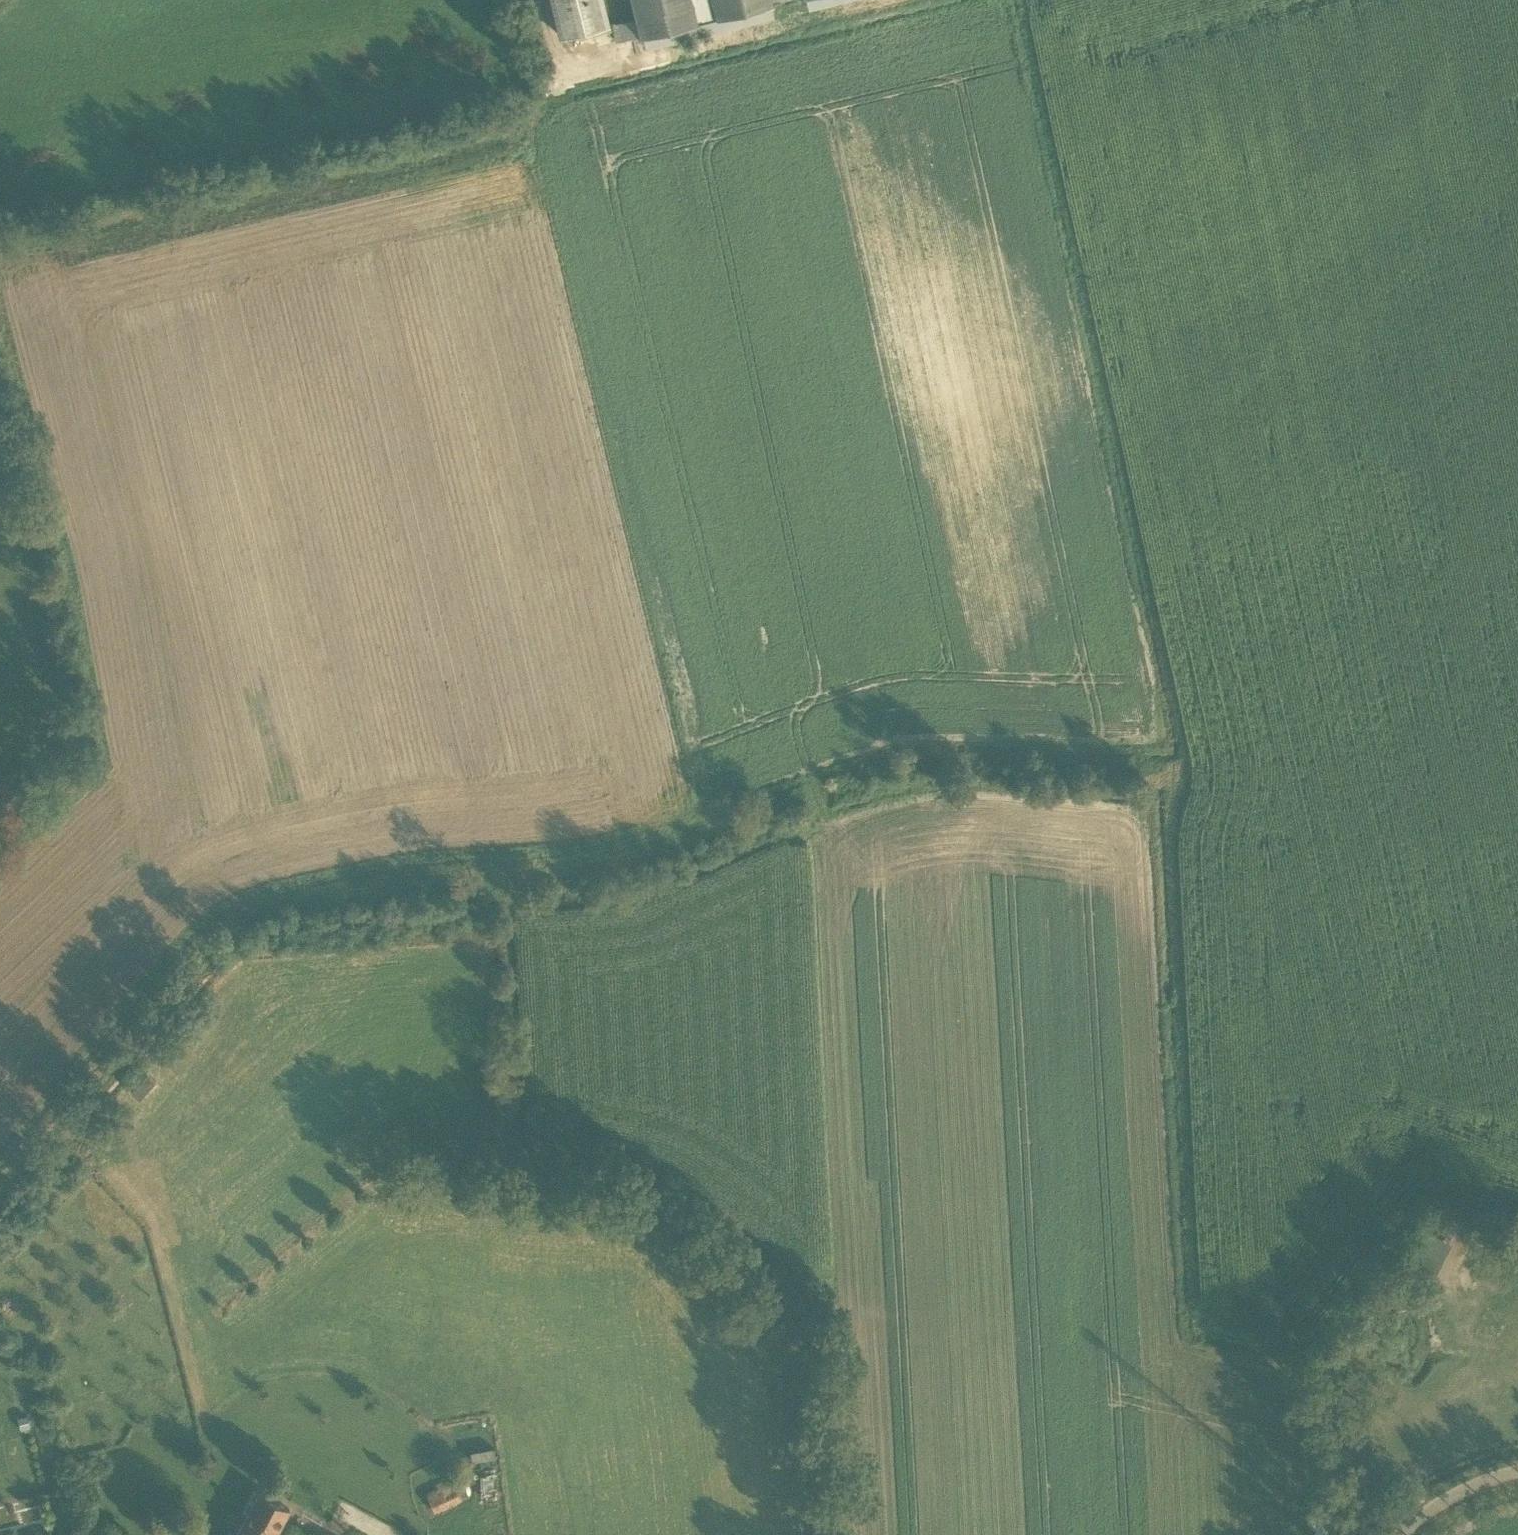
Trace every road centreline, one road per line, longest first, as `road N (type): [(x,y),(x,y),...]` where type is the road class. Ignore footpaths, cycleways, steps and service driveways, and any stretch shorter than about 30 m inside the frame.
road 1 (track): [(0,1203),(256,915),(299,904),(615,878),(912,773),(1177,779)]
road 2 (unclassified): [(1400,1534),(1451,1497),(1517,1471)]

